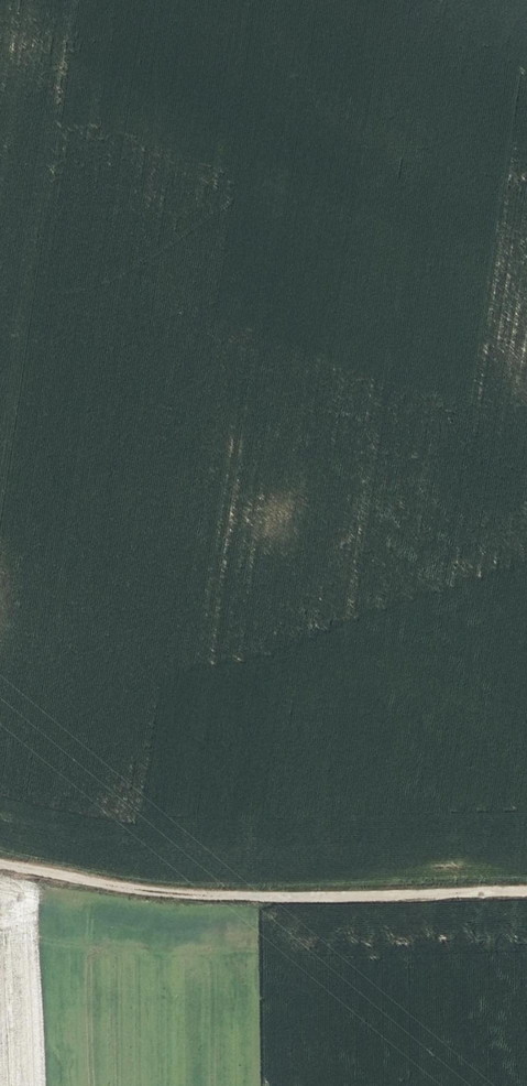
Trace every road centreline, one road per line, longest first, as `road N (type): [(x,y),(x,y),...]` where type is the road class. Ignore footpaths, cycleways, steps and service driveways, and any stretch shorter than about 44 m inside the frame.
road 1 (track): [(526,893),(227,898),(0,864)]

